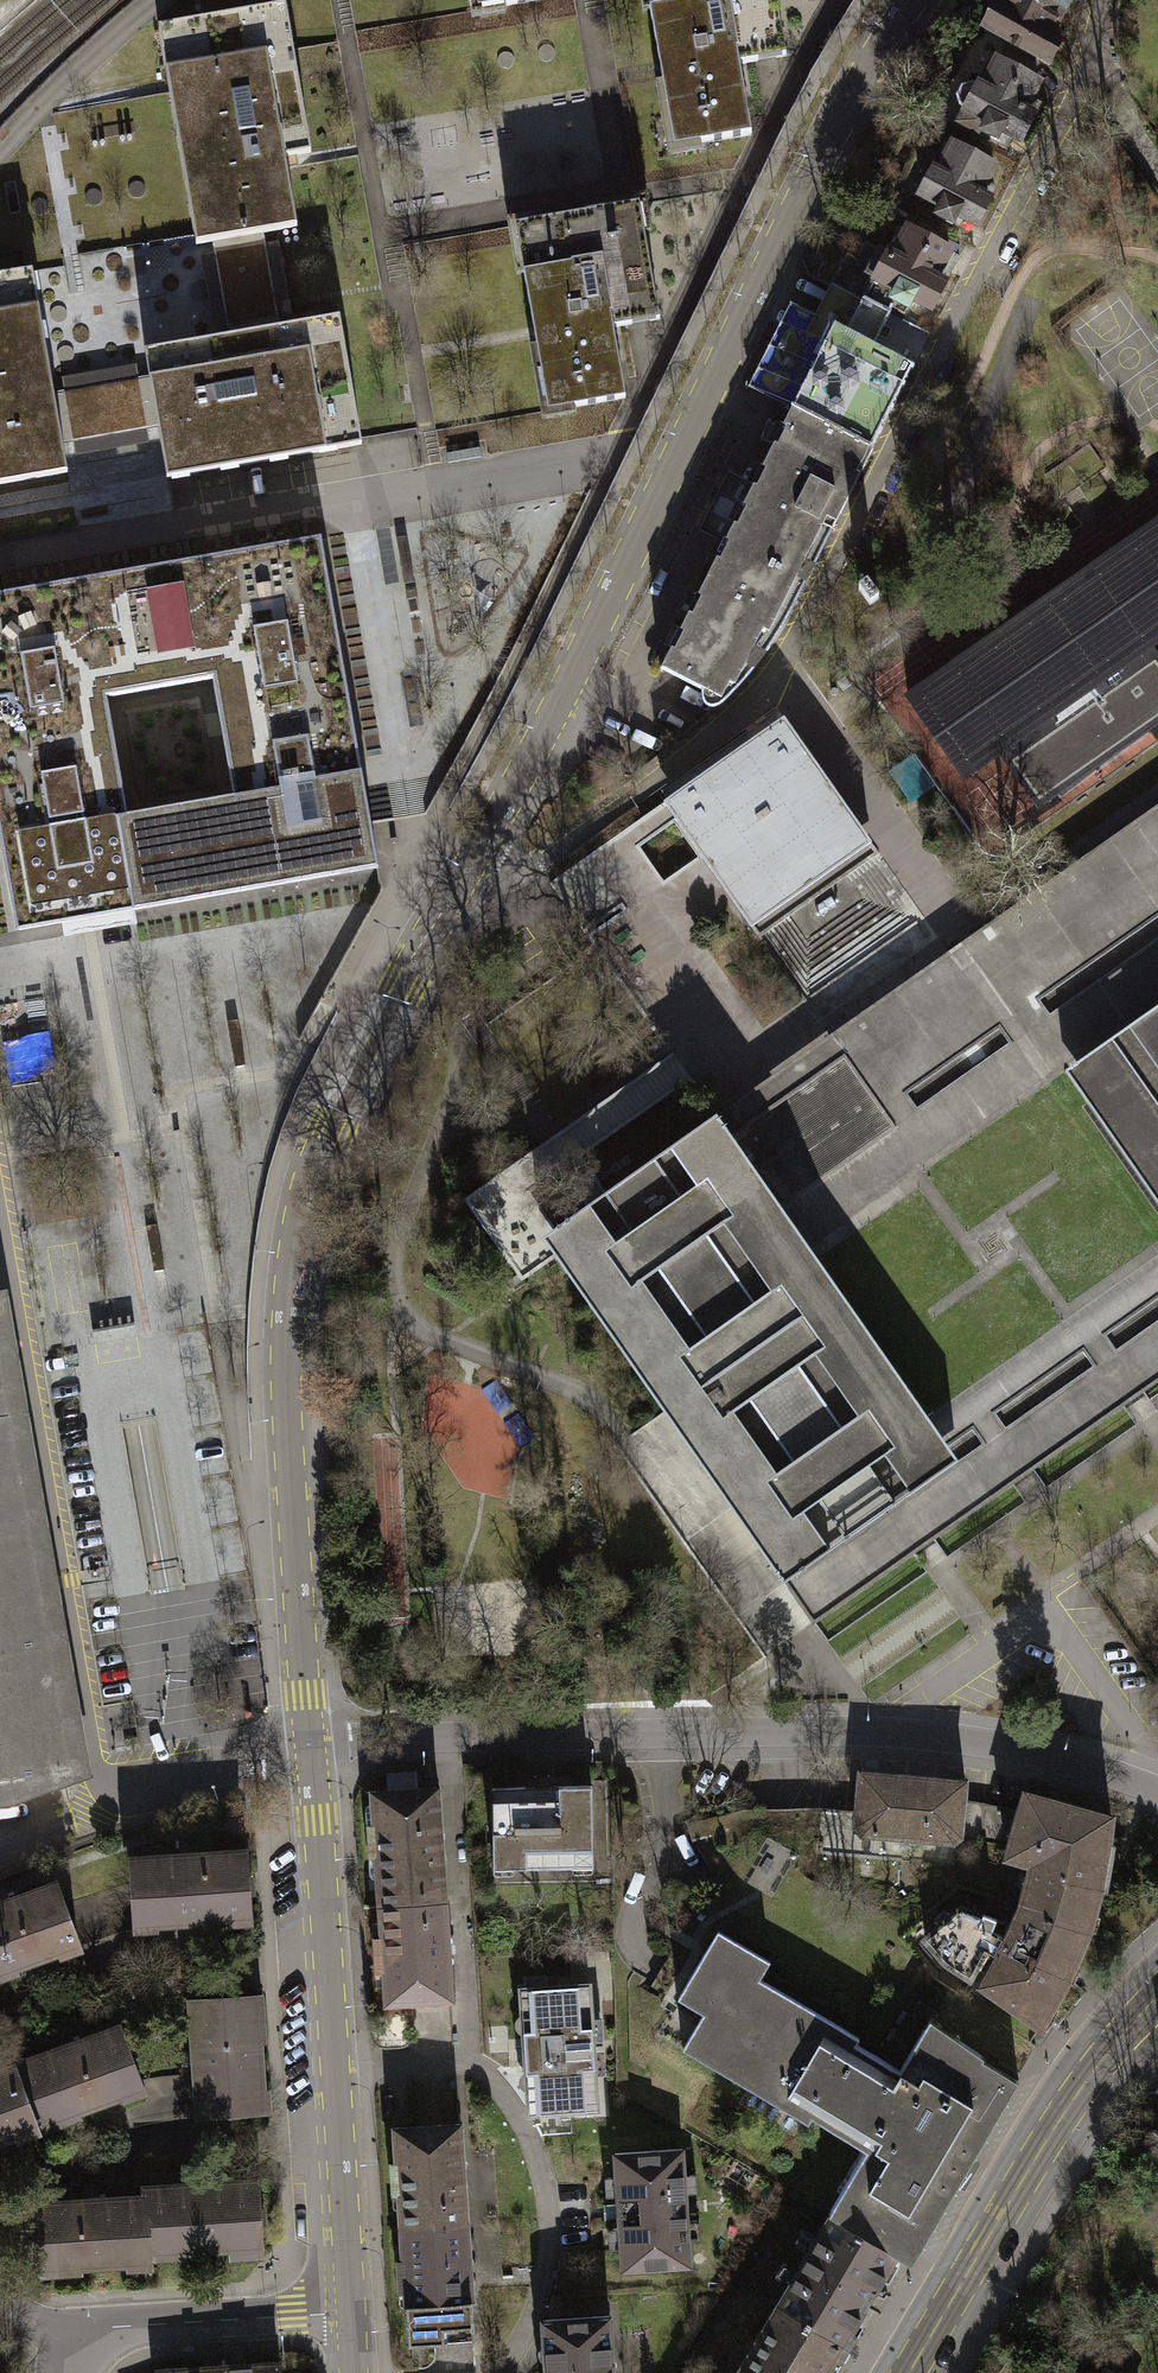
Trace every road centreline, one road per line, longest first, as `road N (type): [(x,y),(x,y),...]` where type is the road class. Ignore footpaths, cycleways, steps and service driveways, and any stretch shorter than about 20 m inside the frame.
road 1 (tertiary): [(467,866),(518,785),(792,216),(912,0)]
road 2 (tertiary): [(312,1750),(286,1345),(301,1224),(331,1129),(467,866)]
road 3 (residential): [(1157,1789),(1055,1758),(905,1734),(666,1733),(312,1750)]
road 4 (residential): [(774,669),(1085,63),(1100,0)]
road 5 (tertiary): [(354,2313),(312,1750)]
road 6 (secondary): [(908,2372),(1067,2107),(1157,1994)]
road 7 (unclassified): [(467,866),(499,878),(540,857),(732,717),(774,669)]
road 8 (residential): [(354,2313),(128,2328),(95,2346),(76,2372)]

